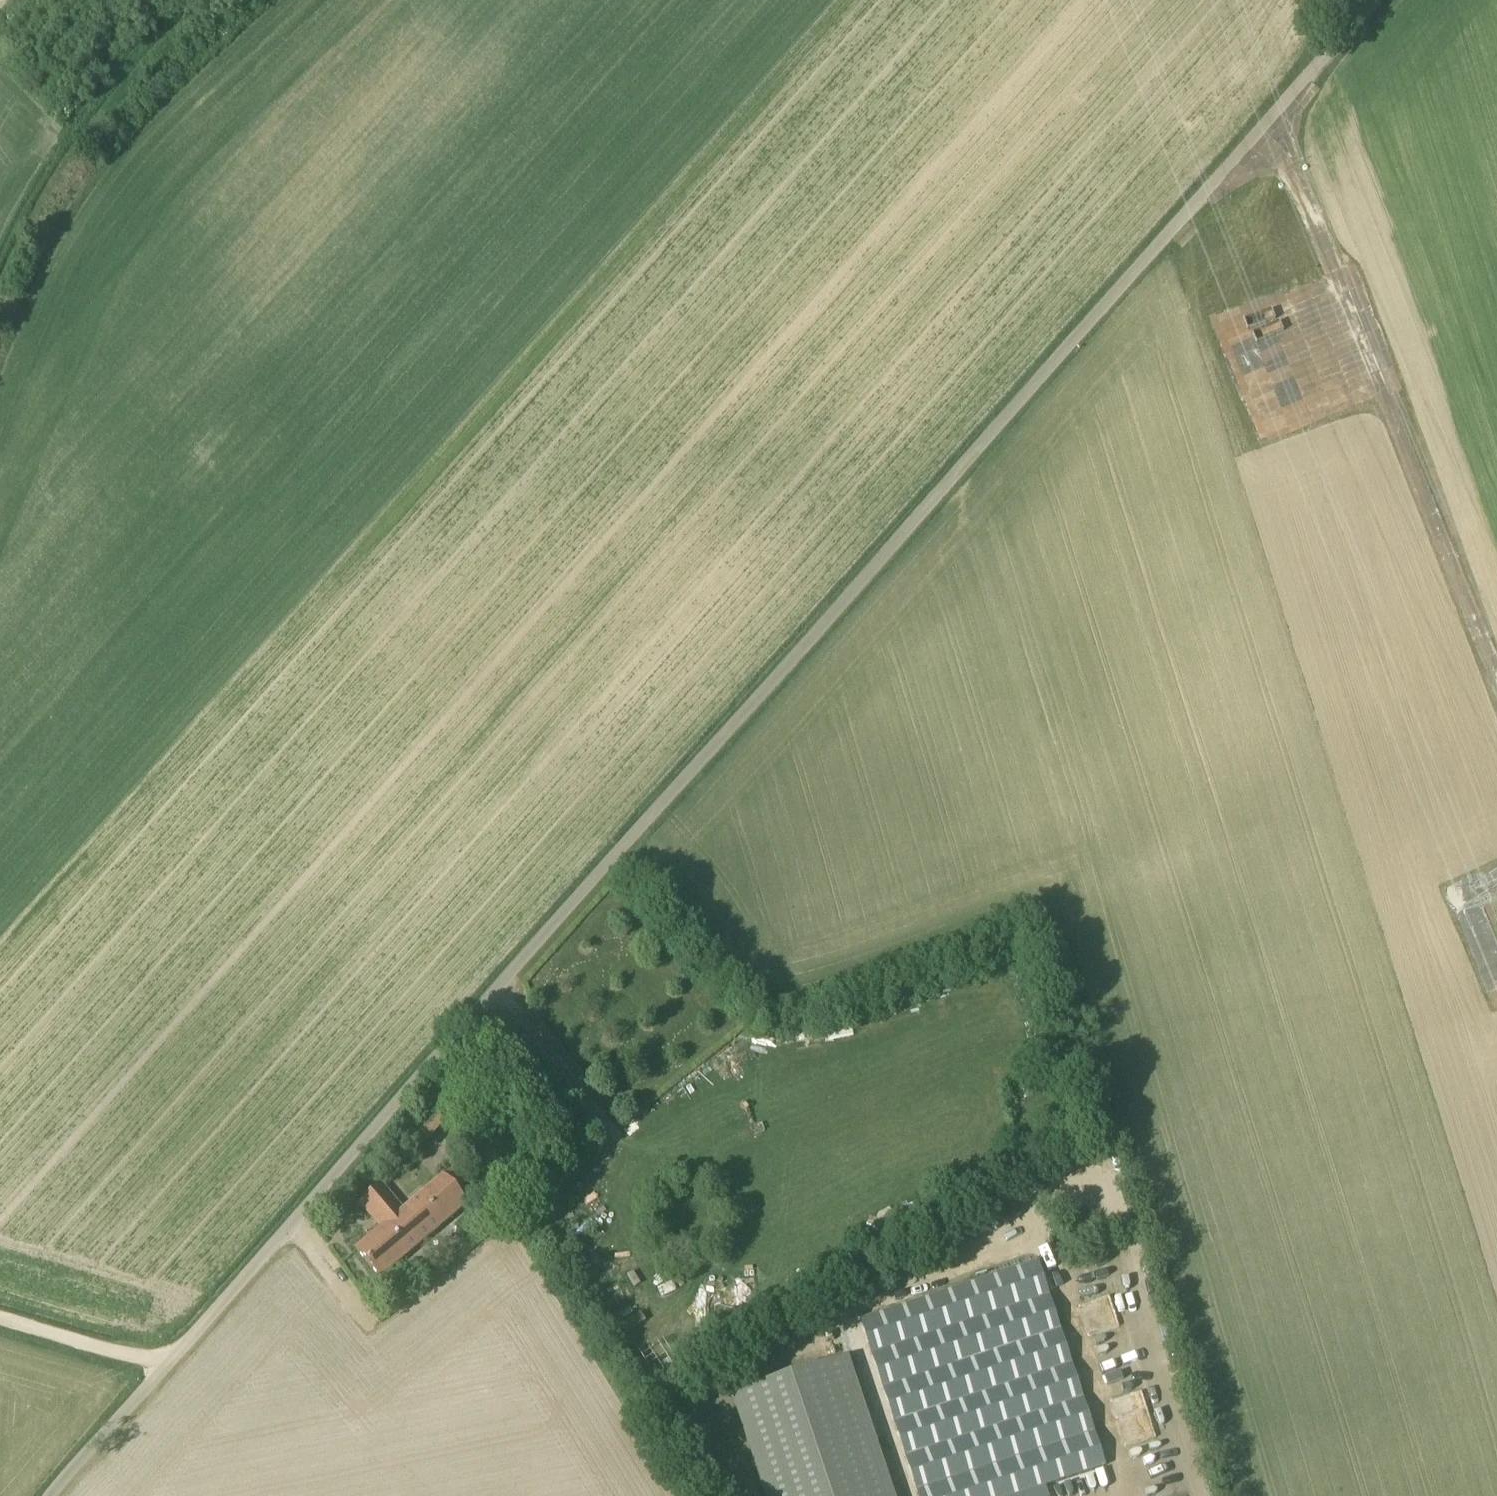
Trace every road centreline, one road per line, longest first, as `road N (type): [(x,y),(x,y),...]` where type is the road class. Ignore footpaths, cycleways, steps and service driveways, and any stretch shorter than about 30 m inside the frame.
road 1 (unclassified): [(46,1495),(1371,0)]
road 2 (track): [(0,1323),(168,1367)]

